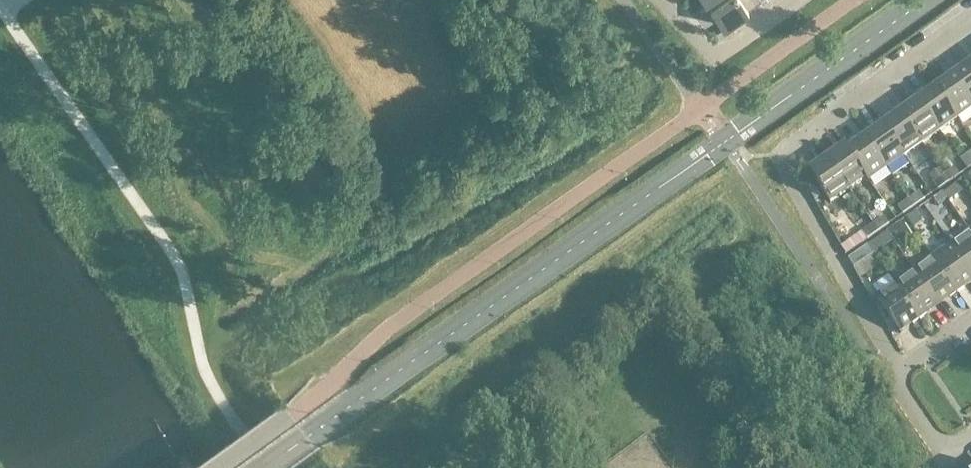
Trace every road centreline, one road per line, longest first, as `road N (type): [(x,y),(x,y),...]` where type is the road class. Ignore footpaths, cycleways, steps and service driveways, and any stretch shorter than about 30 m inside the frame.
road 1 (residential): [(907,368),(764,157),(970,14)]
road 2 (residential): [(798,0),(726,52),(699,46),(664,0)]
road 3 (residential): [(970,429),(942,448),(893,377),(907,368)]

